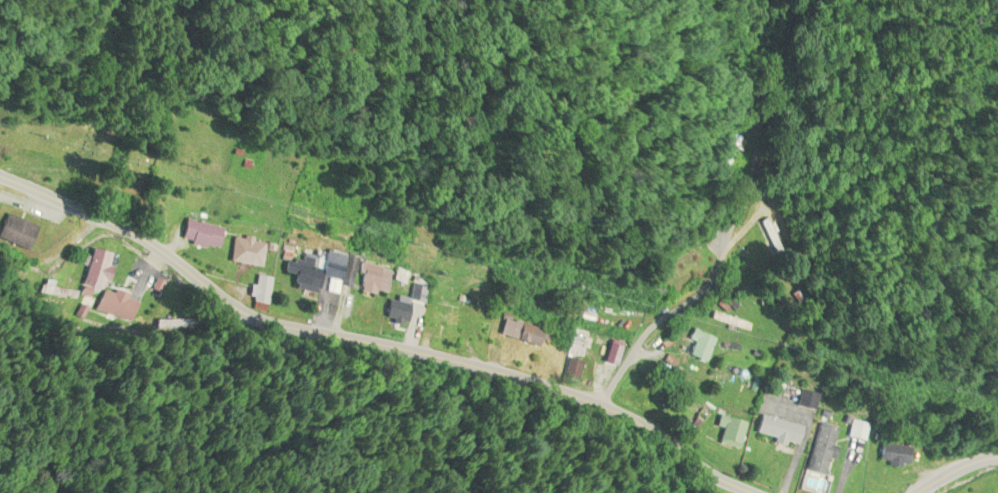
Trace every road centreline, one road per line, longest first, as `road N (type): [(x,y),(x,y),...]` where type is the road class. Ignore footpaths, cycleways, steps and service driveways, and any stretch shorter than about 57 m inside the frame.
road 1 (secondary): [(0,175),(166,252),(243,312),(592,407),(750,492)]

